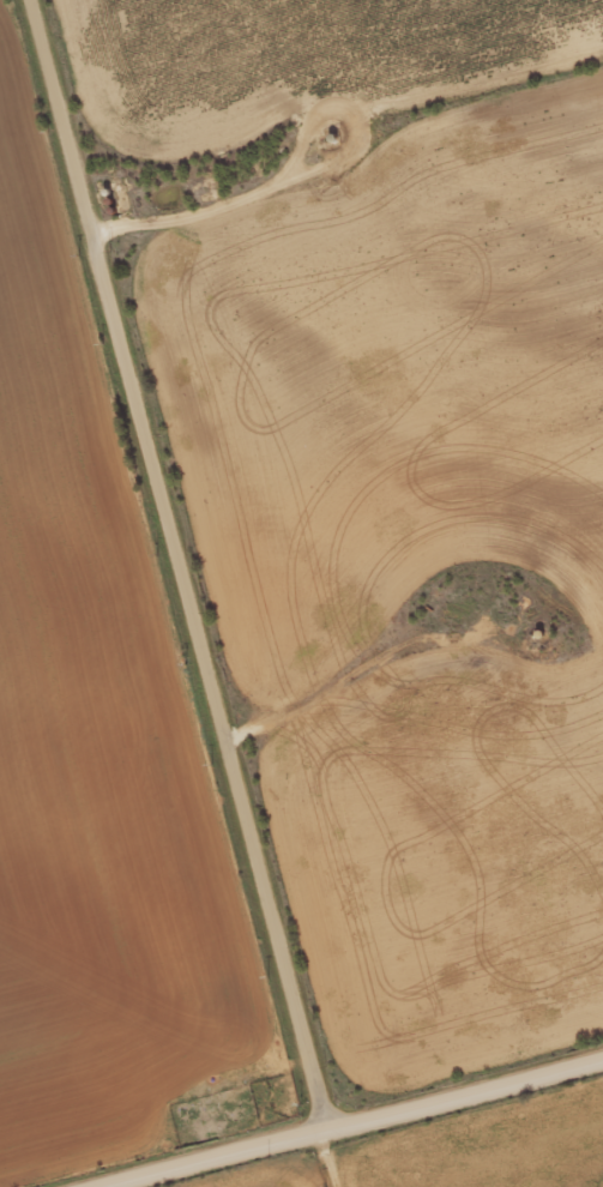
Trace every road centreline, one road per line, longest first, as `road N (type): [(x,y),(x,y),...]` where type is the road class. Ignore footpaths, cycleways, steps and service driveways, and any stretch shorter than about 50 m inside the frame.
road 1 (residential): [(42,0),(344,1146)]
road 2 (residential): [(190,1186),(602,1078)]

